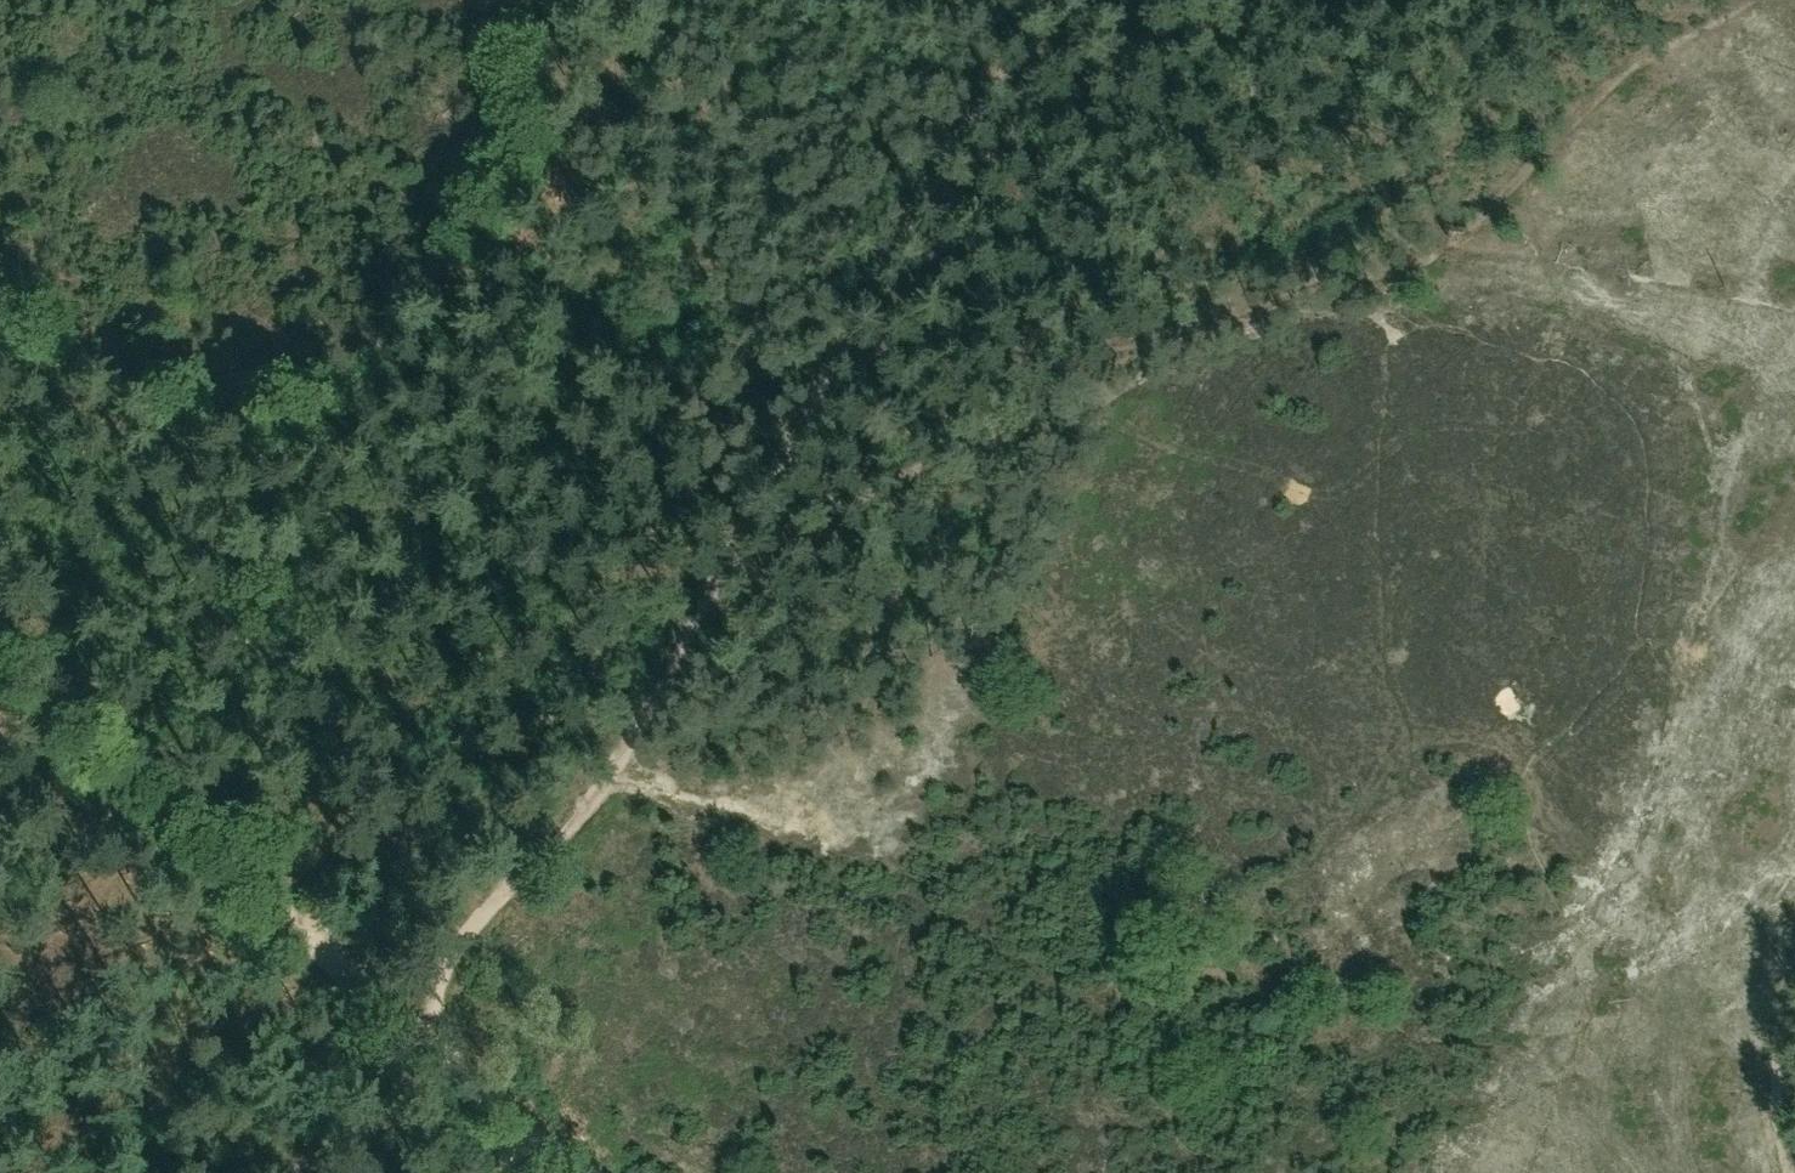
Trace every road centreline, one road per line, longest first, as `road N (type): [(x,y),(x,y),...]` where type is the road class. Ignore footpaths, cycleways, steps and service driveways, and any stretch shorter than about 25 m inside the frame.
road 1 (track): [(419,1039),(0,637)]
road 2 (track): [(309,1172),(464,1078)]
road 3 (track): [(120,754),(0,833)]
road 4 (track): [(509,1125),(419,1039)]

